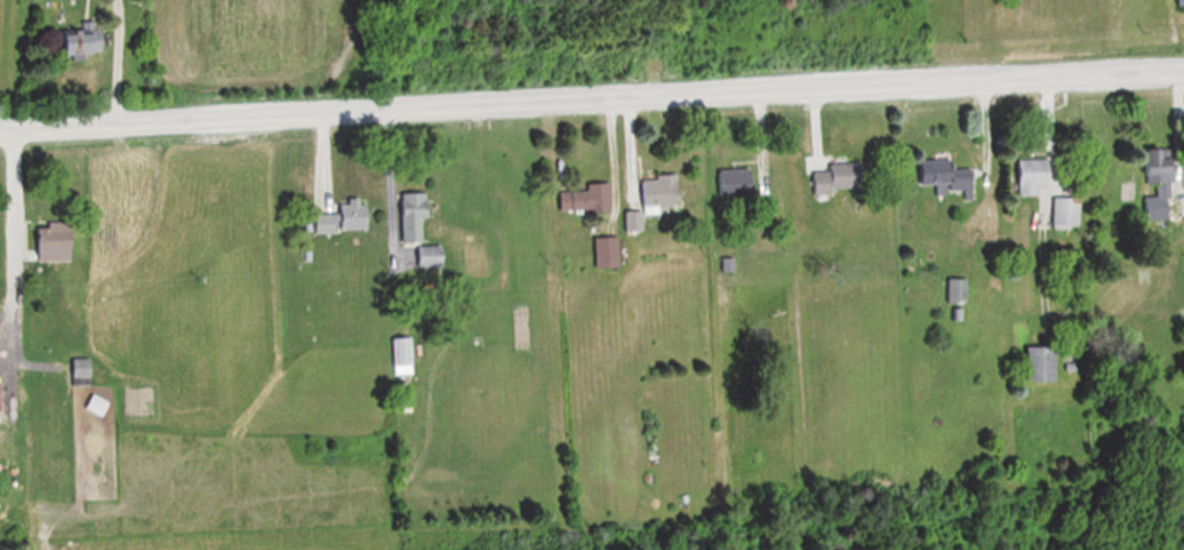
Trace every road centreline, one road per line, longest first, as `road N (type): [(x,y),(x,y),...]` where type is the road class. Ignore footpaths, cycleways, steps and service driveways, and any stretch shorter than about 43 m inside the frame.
road 1 (residential): [(0,124),(1183,70)]

